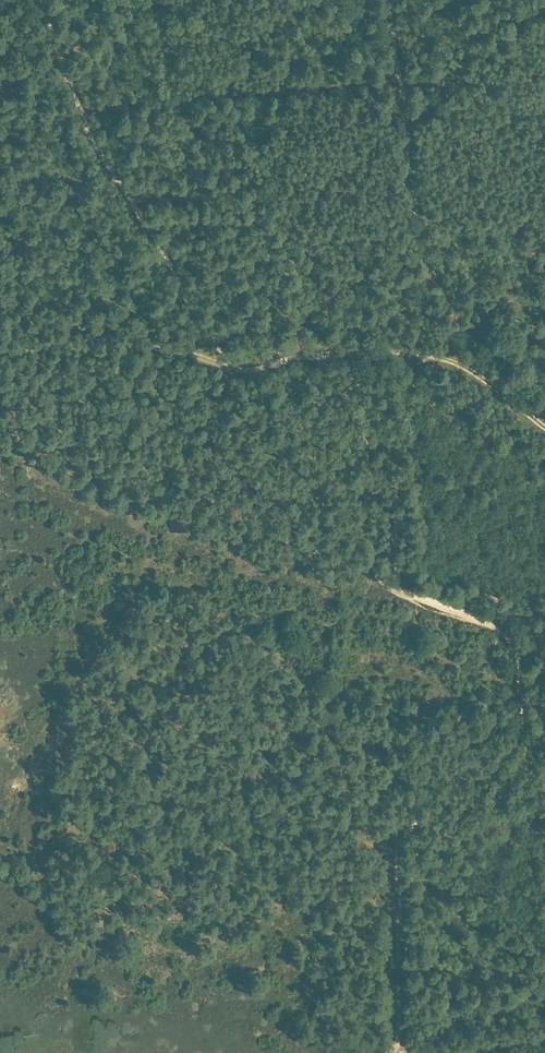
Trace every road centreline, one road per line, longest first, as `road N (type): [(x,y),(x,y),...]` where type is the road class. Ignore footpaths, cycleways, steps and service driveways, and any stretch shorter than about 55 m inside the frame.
road 1 (track): [(224,365),(152,347),(0,347)]
road 2 (track): [(344,351),(252,372),(224,365)]

